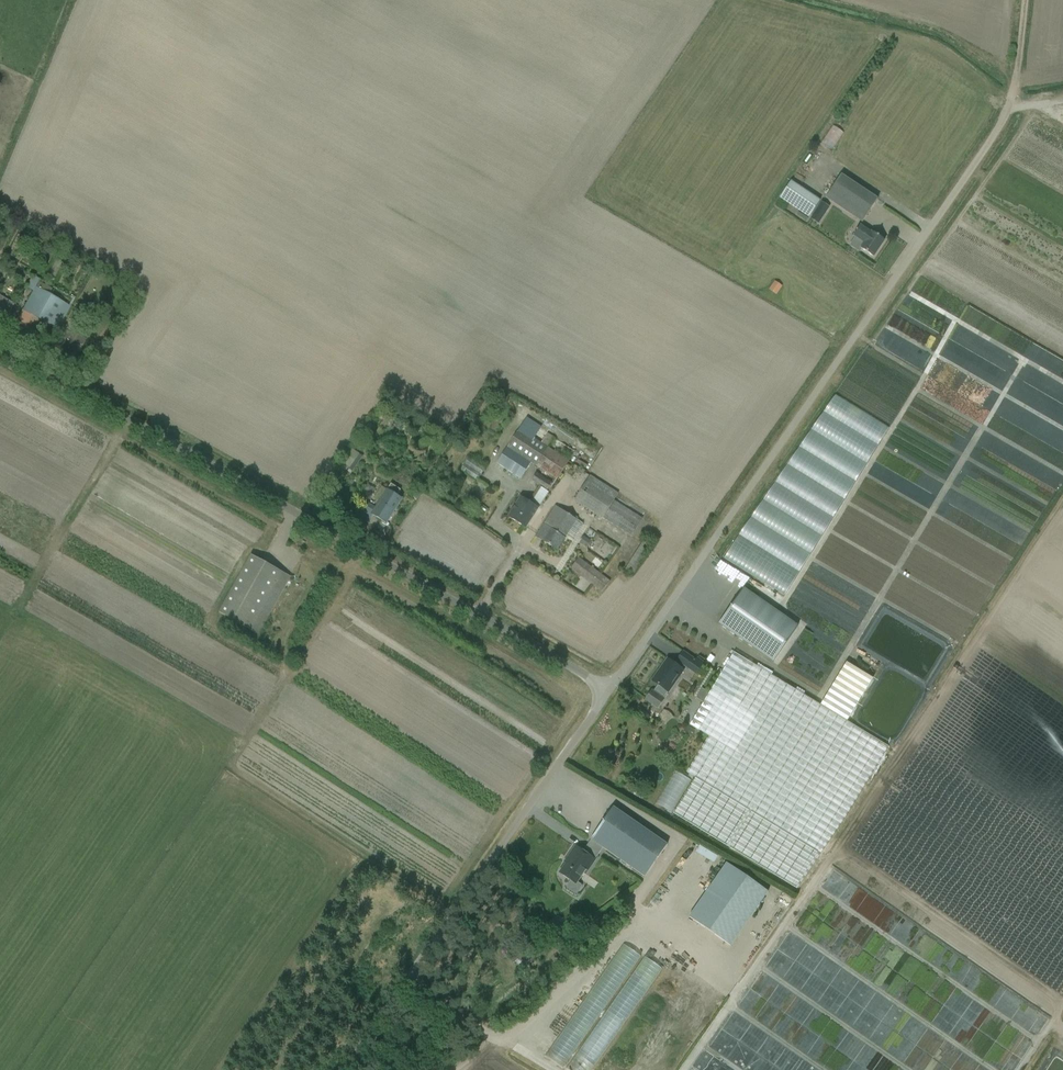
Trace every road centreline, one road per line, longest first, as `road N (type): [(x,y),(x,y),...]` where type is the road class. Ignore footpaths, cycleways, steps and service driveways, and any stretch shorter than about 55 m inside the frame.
road 1 (unclassified): [(608,684),(0,349)]
road 2 (unclassified): [(608,684),(1006,120)]
road 3 (unclassified): [(343,1069),(608,684)]
road 4 (track): [(1006,120),(1023,0)]

